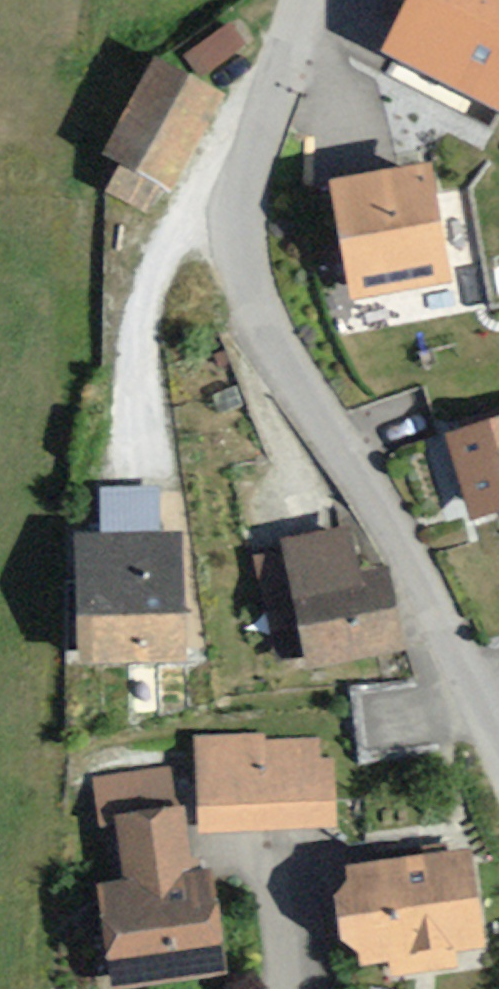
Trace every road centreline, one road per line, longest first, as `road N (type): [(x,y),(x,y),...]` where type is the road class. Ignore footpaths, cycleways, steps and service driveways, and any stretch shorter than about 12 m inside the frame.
road 1 (residential): [(303,0),(240,191),(247,284),(271,344),(423,581),(498,744)]

